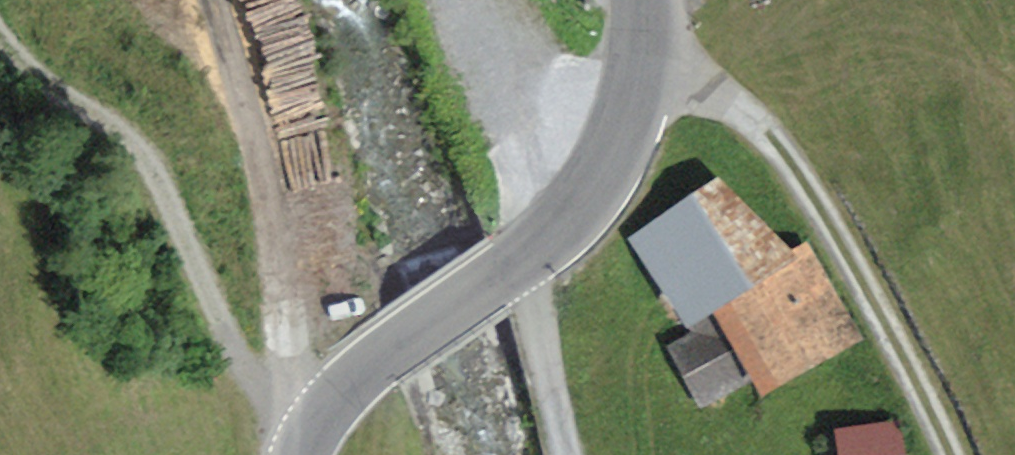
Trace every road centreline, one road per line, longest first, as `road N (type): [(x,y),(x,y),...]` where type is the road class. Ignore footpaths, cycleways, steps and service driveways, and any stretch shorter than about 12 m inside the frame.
road 1 (tertiary): [(301,454),(333,402),(365,372),(565,218),(633,113),(652,49),(650,0)]
road 2 (track): [(0,44),(52,90),(128,126),(194,266),(302,451)]
road 3 (track): [(519,259),(537,284),(578,454)]

